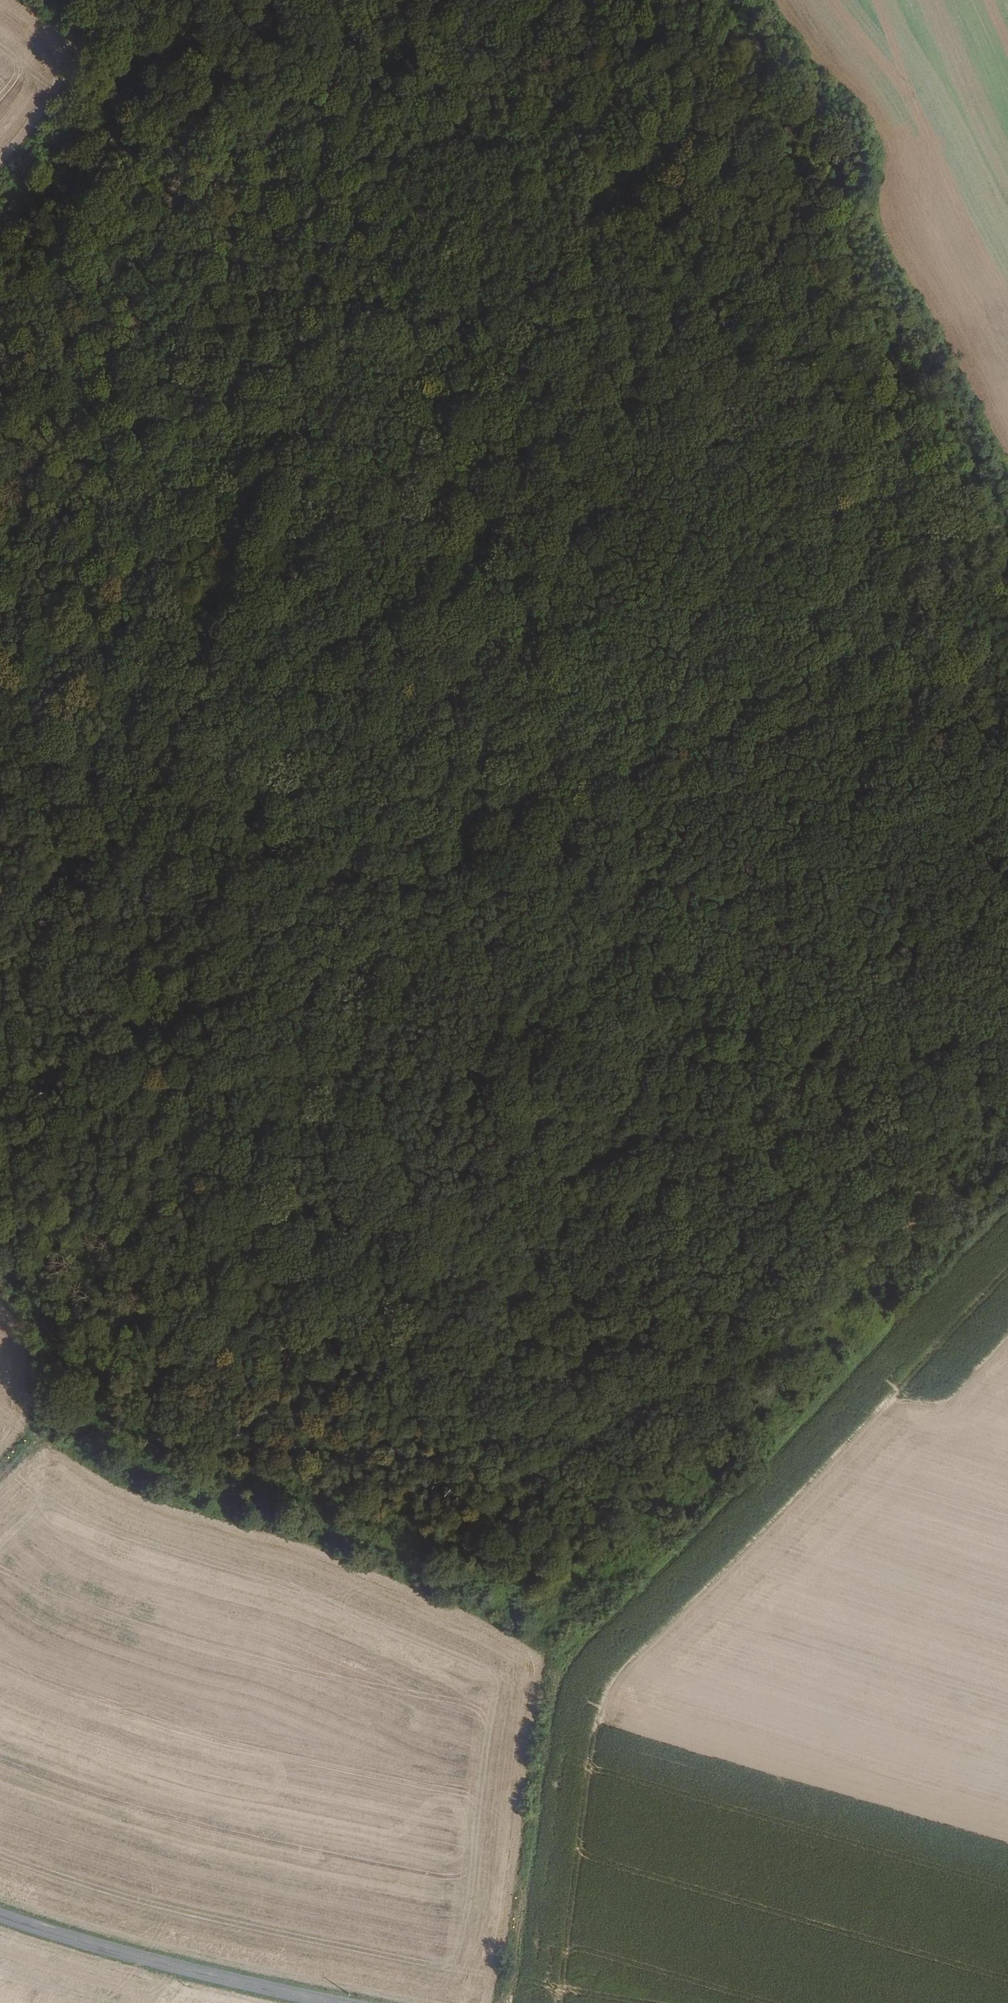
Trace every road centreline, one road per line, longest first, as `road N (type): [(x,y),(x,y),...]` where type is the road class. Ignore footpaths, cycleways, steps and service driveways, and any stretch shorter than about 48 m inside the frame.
road 1 (track): [(508,2002),(554,1671),(1007,1185)]
road 2 (tertiary): [(339,2002),(130,1955),(0,1915)]

